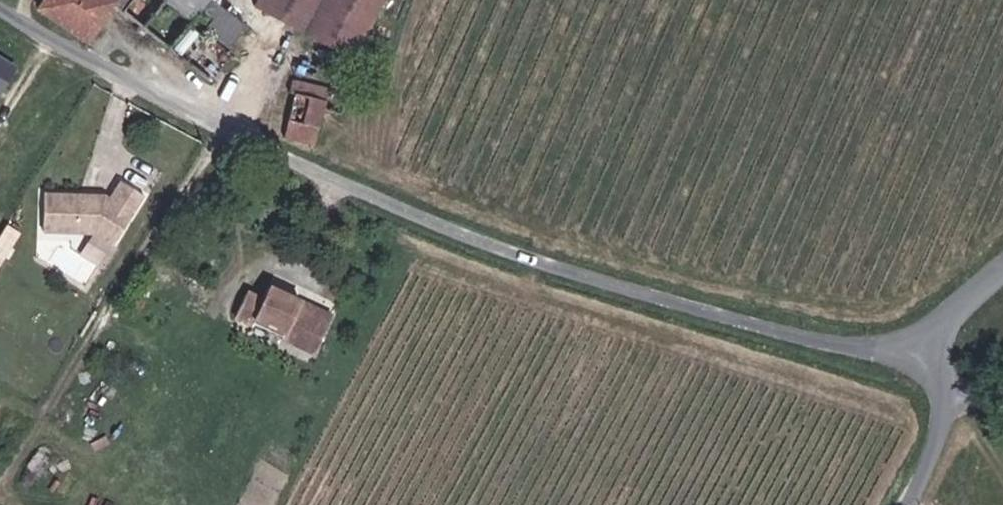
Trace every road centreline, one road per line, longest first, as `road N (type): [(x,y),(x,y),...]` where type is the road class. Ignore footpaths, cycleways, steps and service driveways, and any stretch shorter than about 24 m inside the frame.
road 1 (residential): [(0,6),(46,40),(375,202),(720,314),(913,356)]
road 2 (residential): [(958,385),(908,504)]
road 3 (unclassified): [(913,356),(1002,268)]

